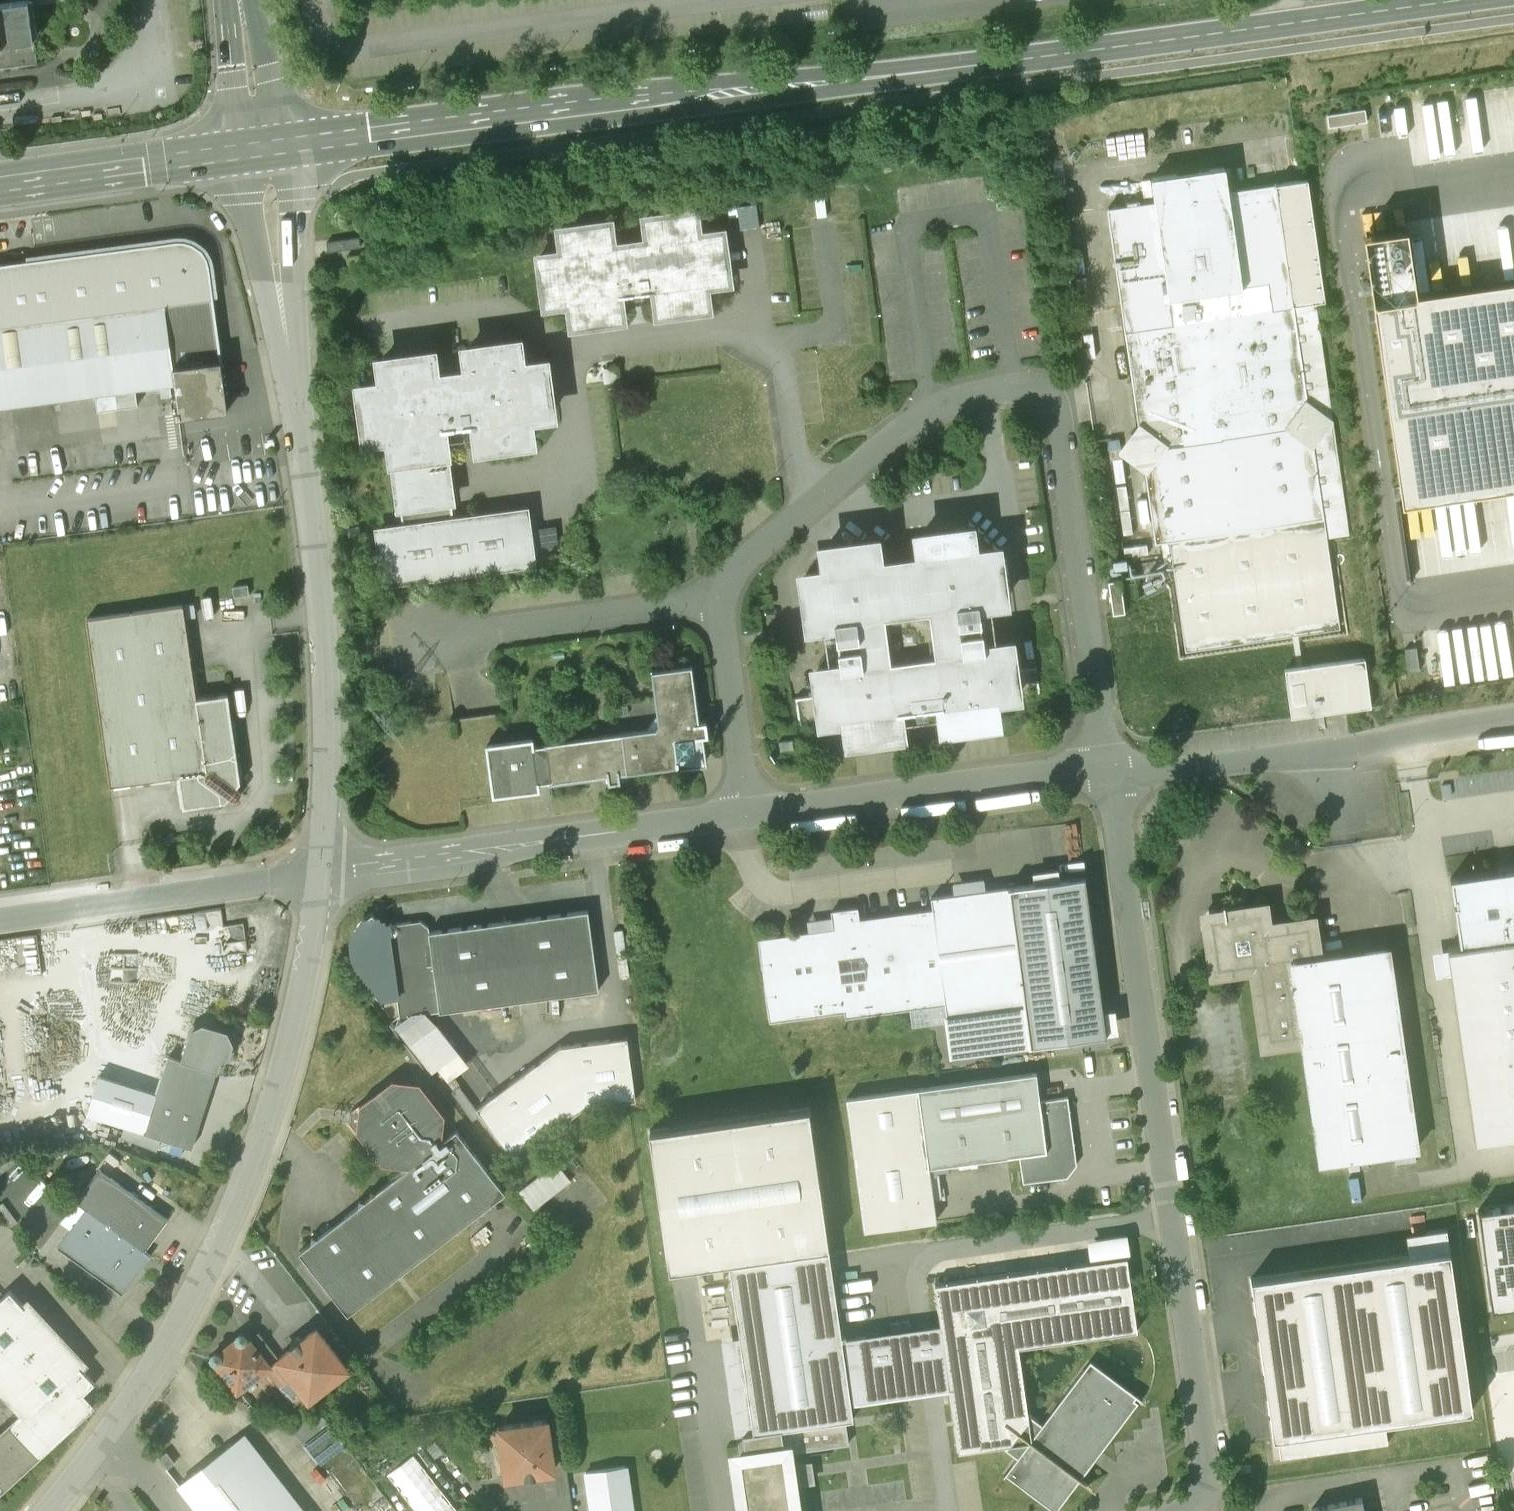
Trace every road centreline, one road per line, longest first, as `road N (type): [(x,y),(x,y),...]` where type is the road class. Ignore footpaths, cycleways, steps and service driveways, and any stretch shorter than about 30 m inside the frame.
road 1 (secondary): [(265,148),(1457,0)]
road 2 (unclassified): [(1108,767),(1066,447),(1057,404),(1045,391),(1004,392),(903,432),(822,495),(726,598)]
road 3 (unclassified): [(1108,767),(1197,1389),(1205,1483),(1192,1510)]
road 4 (tertiary): [(328,874),(333,688),(271,195)]
road 5 (tertiary): [(112,1438),(169,1349),(256,1174),(284,1094),(328,874)]
road 6 (unclassified): [(328,874),(748,814)]
road 7 (unclassified): [(1108,767),(1164,767),(1513,720)]
road 8 (unclassified): [(748,814),(1108,767)]
road 9 (unclassified): [(328,874),(0,916)]
road 10 (unclassified): [(726,598),(427,636)]
road 11 (secondary): [(0,186),(265,148)]
road 12 (unclassified): [(726,598),(748,814)]
road 13 (tertiary): [(265,148),(239,0)]

